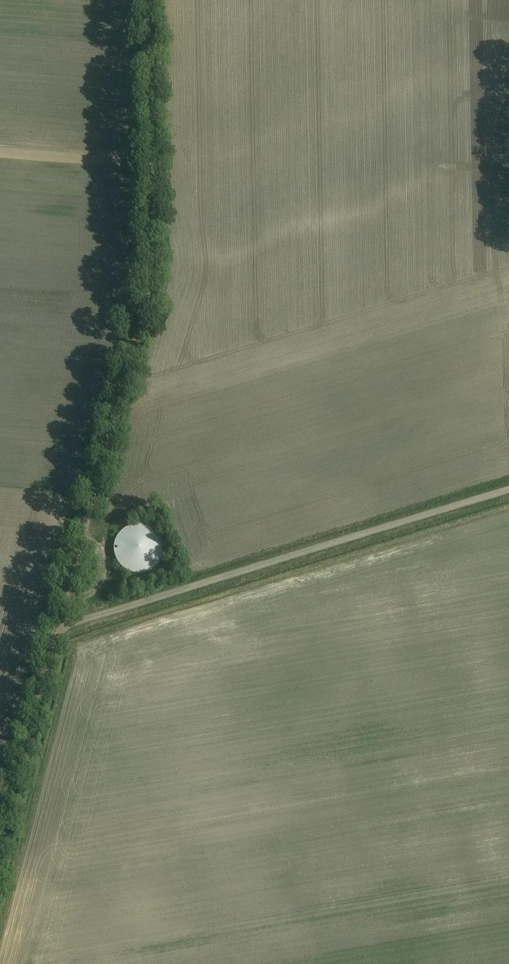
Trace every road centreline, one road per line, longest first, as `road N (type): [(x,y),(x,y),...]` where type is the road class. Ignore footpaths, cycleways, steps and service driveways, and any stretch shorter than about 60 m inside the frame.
road 1 (unclassified): [(0,848),(154,262),(150,0)]
road 2 (track): [(62,627),(508,490)]
road 3 (track): [(0,152),(152,163)]

